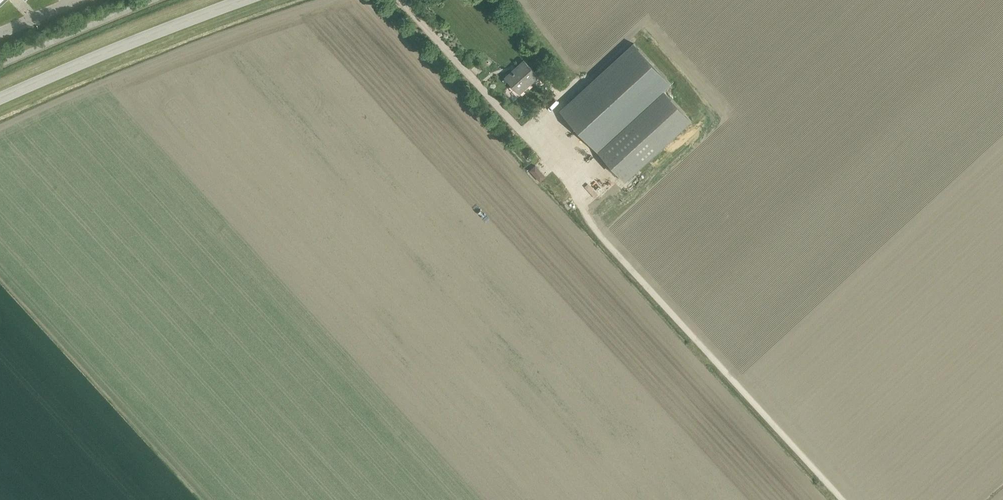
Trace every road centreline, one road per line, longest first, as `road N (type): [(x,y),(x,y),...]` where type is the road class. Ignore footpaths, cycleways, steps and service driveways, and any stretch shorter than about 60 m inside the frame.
road 1 (track): [(575,189),(600,234),(843,499)]
road 2 (tertiary): [(0,99),(244,0)]

